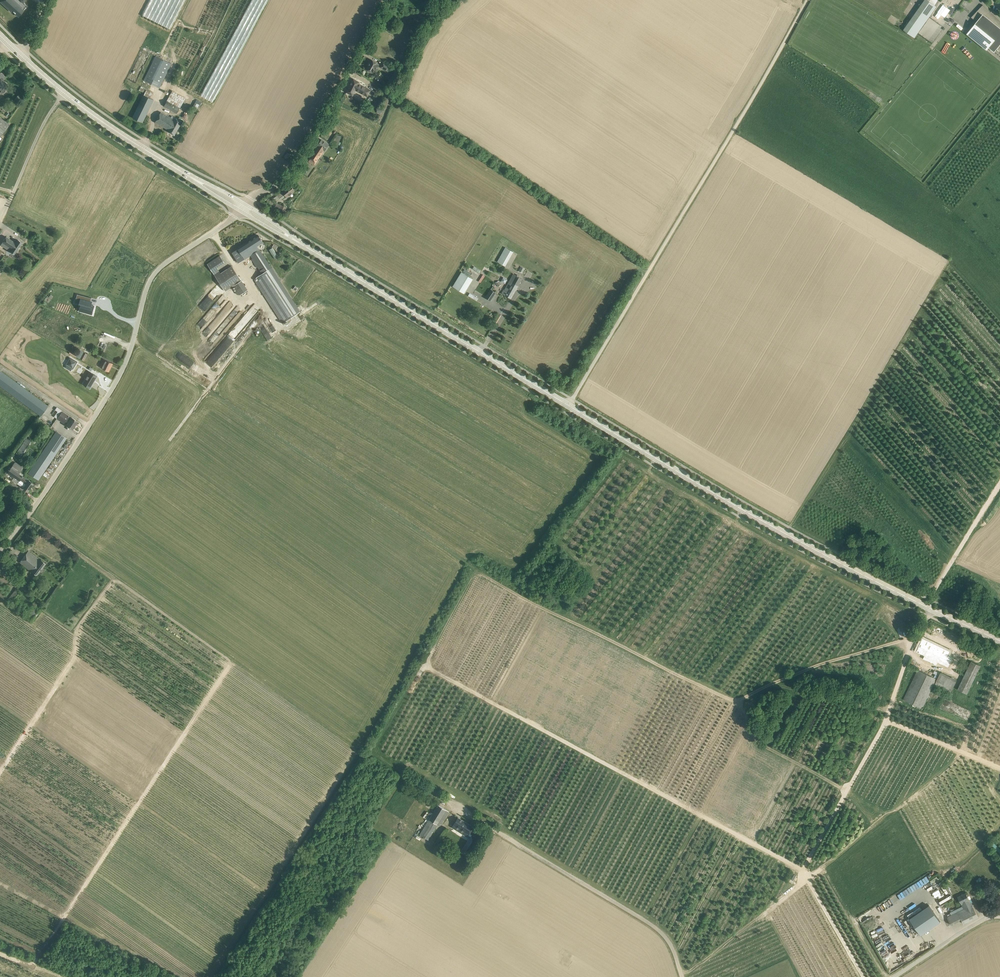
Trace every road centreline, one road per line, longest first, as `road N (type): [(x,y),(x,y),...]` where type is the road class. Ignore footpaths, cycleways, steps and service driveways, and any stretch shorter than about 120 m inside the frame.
road 1 (track): [(472,570),(377,744),(379,757),(668,938),(683,976)]
road 2 (track): [(424,665),(803,870),(864,976)]
road 3 (secondary): [(999,640),(813,548),(569,406)]
road 4 (track): [(917,635),(732,698),(472,570)]
road 5 (unclassified): [(569,406),(807,0)]
road 6 (unclassified): [(0,556),(116,383),(154,276),(240,210)]
road 7 (secondary): [(569,406),(308,248)]
road 8 (track): [(917,635),(884,722),(803,870)]
road 9 (unclassified): [(246,204),(308,153),(394,0)]
road 10 (track): [(681,972),(821,867)]
road 11 (track): [(999,484),(917,635)]
road 12 (track): [(170,440),(266,310)]
road 13 (secondary): [(192,178),(65,94)]
road 14 (track): [(732,698),(763,745),(846,791)]

